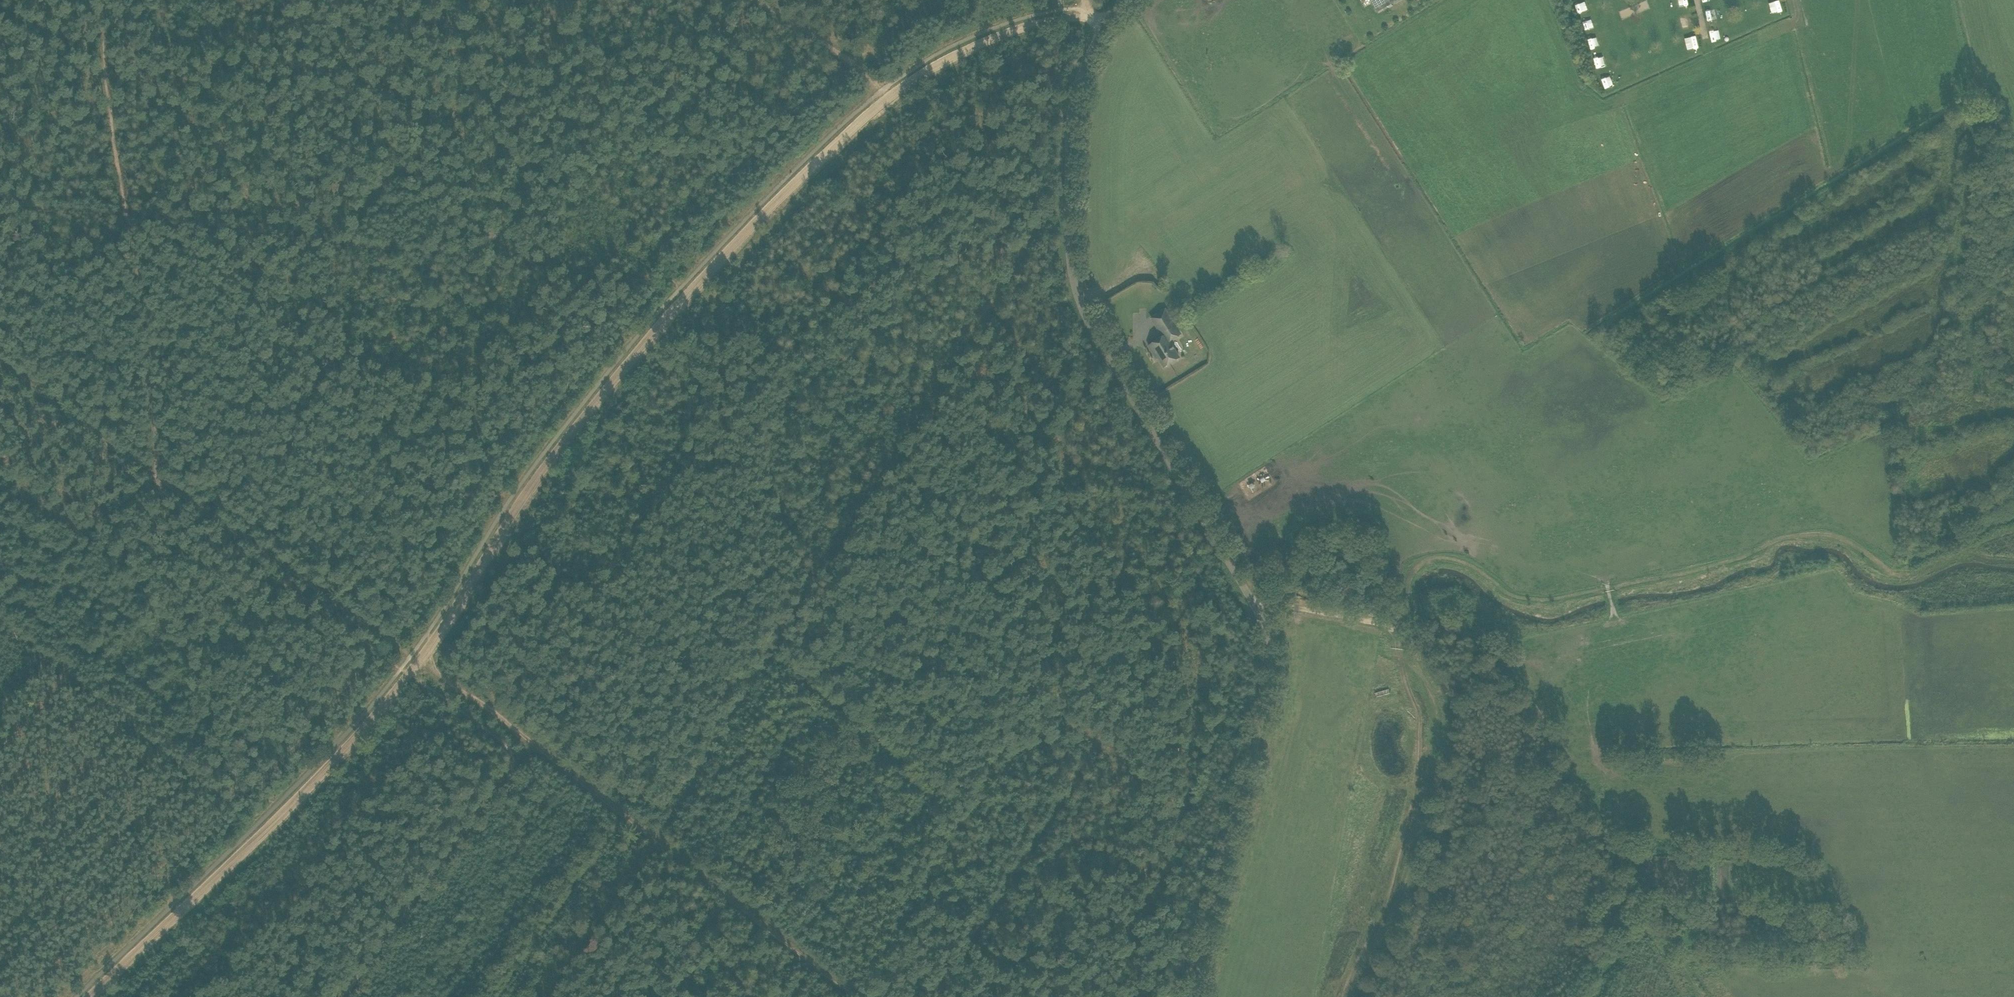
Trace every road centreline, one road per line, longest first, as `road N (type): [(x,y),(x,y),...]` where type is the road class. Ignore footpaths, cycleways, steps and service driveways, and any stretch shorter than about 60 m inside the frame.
road 1 (track): [(90,996),(351,742),(420,662),(614,384),(718,260),(832,143),(886,95),(965,48),(1084,16)]
road 2 (unclassified): [(1187,996),(1270,671),(1267,627),(1083,314),(1067,256),(1072,105),(1093,43),(1127,0)]
road 3 (track): [(411,656),(0,363)]
road 4 (track): [(99,0),(156,480)]
road 5 (track): [(1679,960),(1515,673),(1458,631),(1404,623)]
road 6 (track): [(411,656),(657,841)]
road 7 (track): [(657,841),(857,996)]
road 8 (track): [(544,996),(657,841)]
road 9 (track): [(1679,960),(1855,962)]
road 10 (track): [(755,0),(886,95)]
road 11 (track): [(1404,623),(1255,605)]

